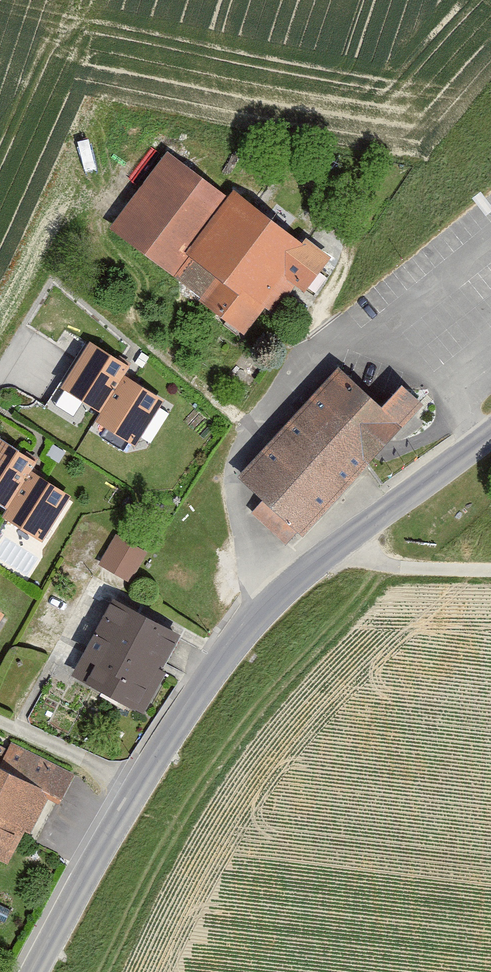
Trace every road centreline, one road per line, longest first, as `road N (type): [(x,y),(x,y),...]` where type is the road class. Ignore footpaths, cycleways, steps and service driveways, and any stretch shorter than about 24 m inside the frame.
road 1 (tertiary): [(34,971),(131,789),(217,663),(312,568),(490,441)]
road 2 (track): [(332,552),(404,569),(490,572)]

